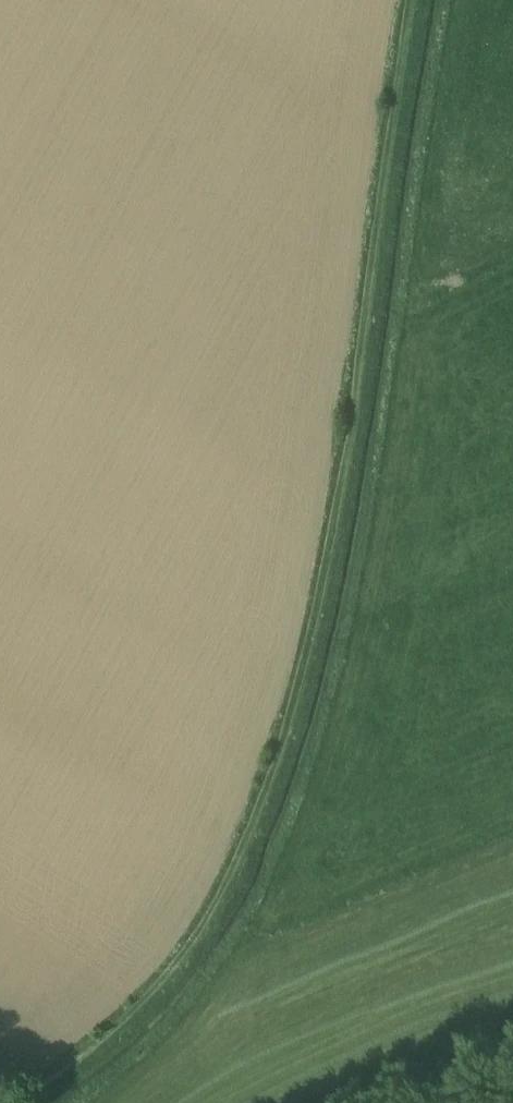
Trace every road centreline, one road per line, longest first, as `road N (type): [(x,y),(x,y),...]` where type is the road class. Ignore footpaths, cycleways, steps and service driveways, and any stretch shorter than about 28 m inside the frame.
road 1 (track): [(415,0),(313,663),(252,838),(150,1006),(30,1102)]

